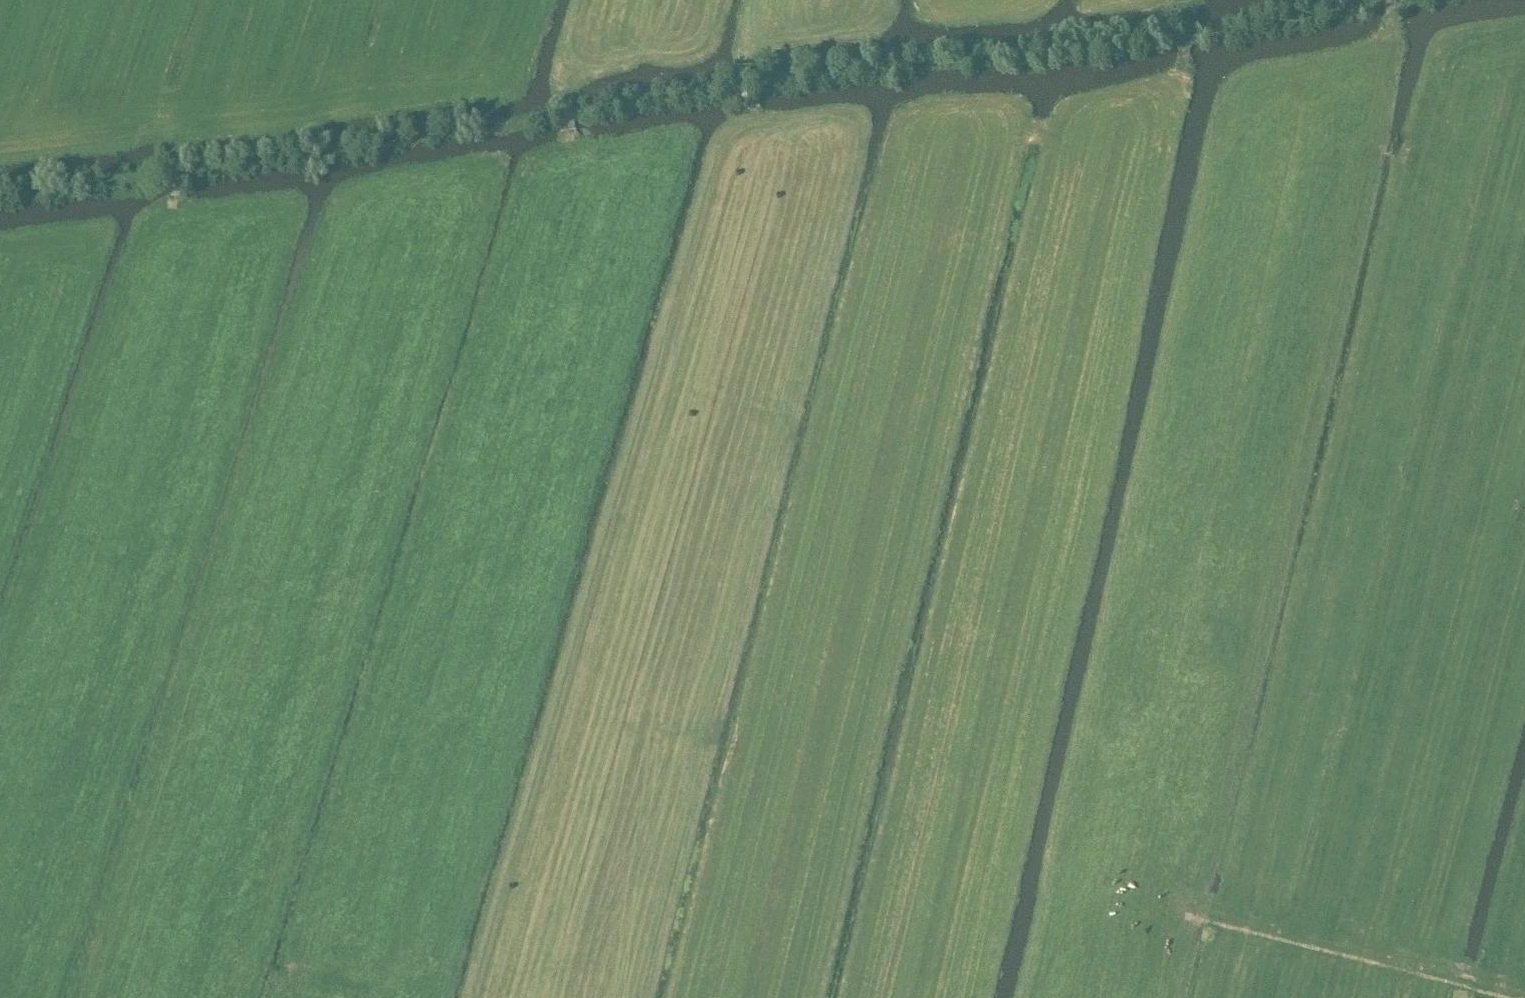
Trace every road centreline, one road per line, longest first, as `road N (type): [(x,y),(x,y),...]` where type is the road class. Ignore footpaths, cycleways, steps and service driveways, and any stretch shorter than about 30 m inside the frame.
road 1 (track): [(1522,997),(1187,915)]
road 2 (track): [(0,150),(142,130),(174,132),(176,152)]

